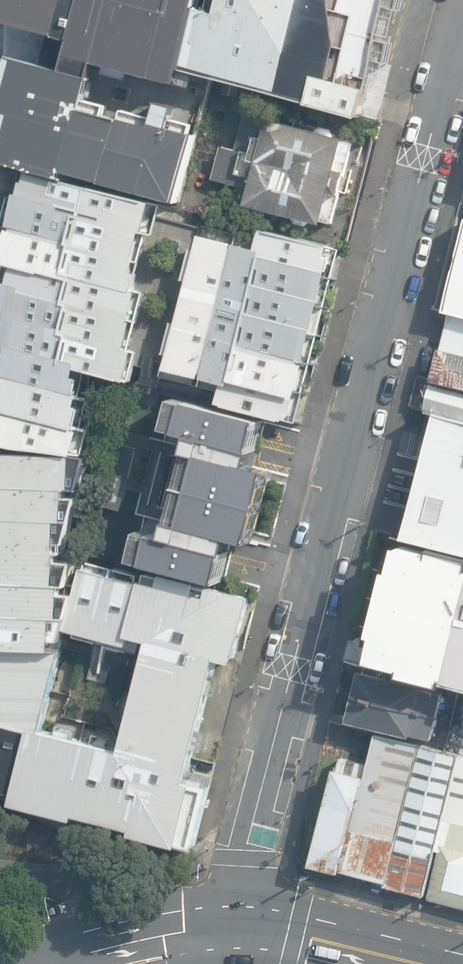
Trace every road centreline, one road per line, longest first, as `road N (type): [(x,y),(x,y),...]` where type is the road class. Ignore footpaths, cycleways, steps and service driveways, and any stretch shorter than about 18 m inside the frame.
road 1 (residential): [(449,55),(247,844),(228,948)]
road 2 (secondary): [(228,948),(364,963)]

